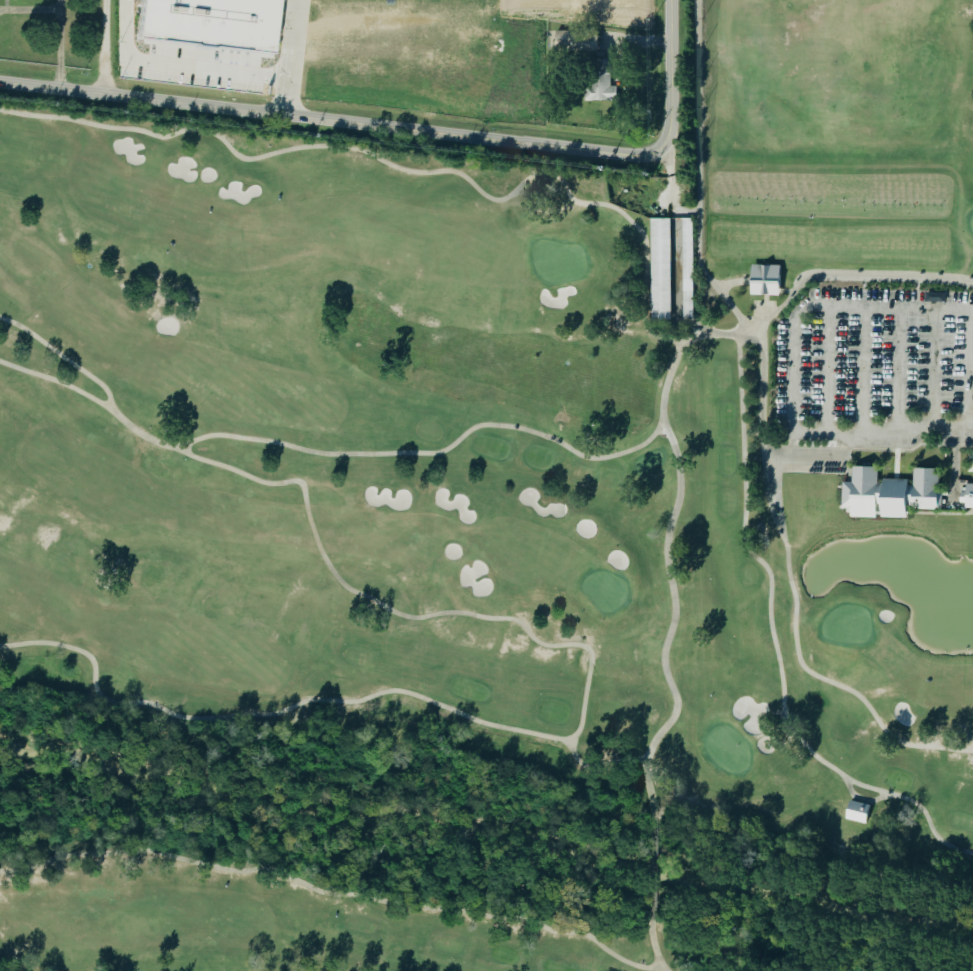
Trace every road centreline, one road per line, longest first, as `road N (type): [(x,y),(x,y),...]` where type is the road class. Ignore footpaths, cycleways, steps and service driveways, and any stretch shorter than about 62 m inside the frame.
road 1 (tertiary): [(0,83),(634,158),(662,154),(671,142),(672,0)]

